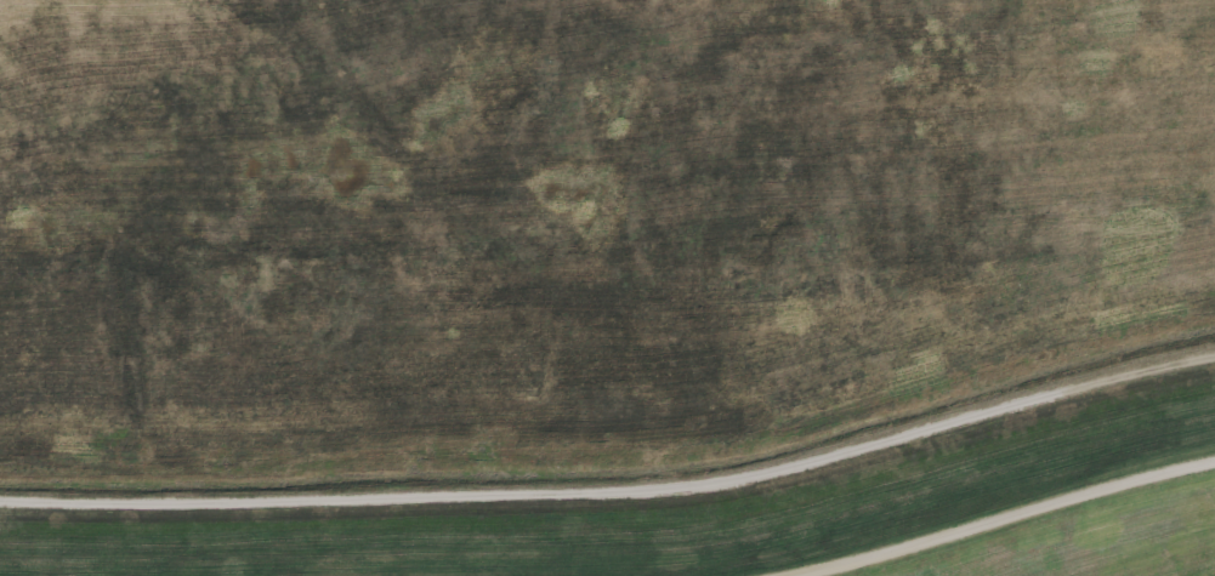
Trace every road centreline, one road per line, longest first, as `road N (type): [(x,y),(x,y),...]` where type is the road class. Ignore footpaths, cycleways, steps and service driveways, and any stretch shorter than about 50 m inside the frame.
road 1 (track): [(785,575),(1214,461)]

